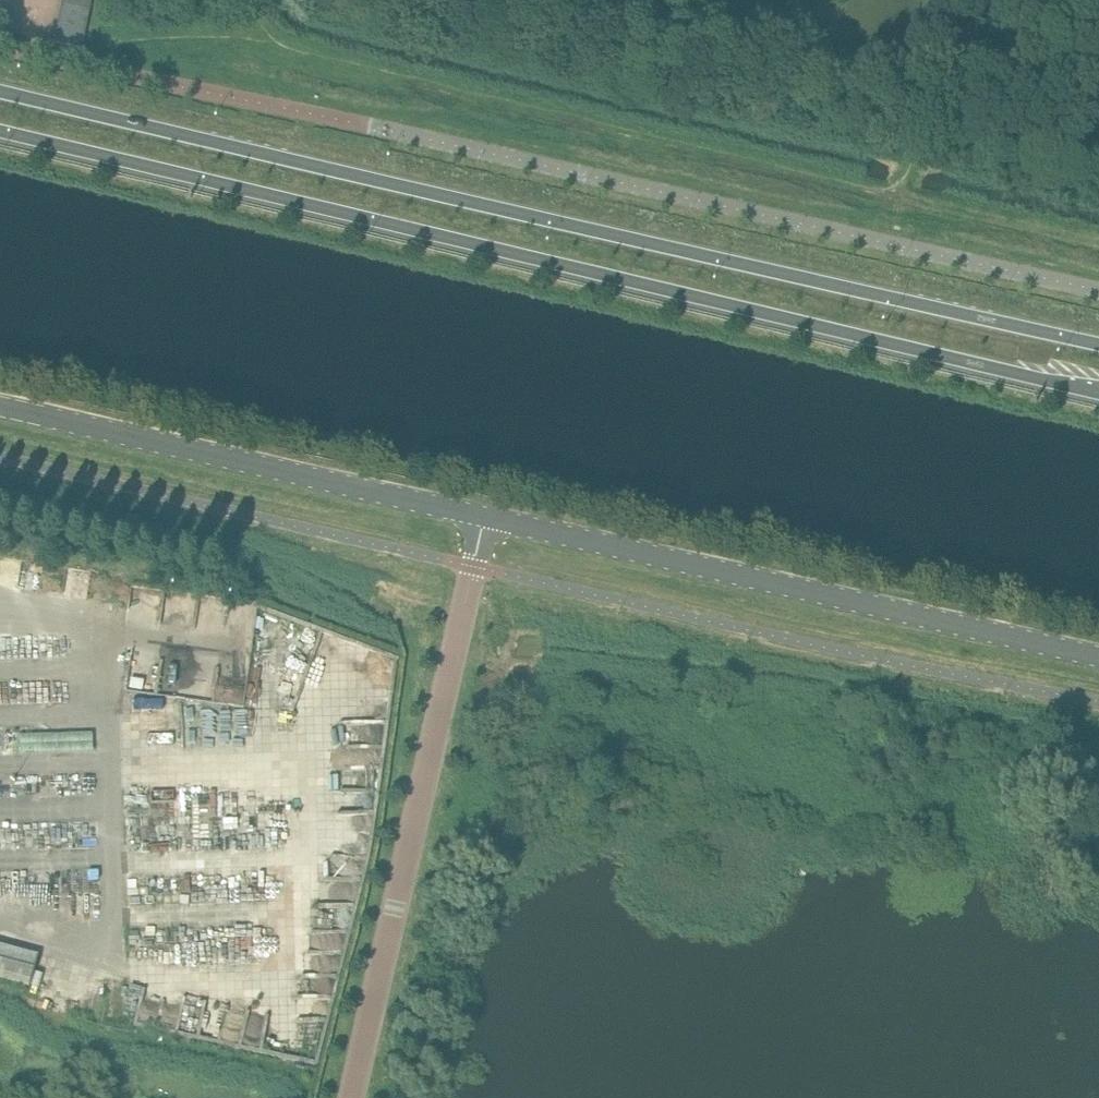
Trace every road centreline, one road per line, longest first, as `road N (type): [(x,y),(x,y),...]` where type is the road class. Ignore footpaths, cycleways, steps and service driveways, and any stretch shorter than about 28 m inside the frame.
road 1 (secondary): [(0,130),(1098,391)]
road 2 (secondary): [(1098,342),(0,89)]
road 3 (unclassified): [(1098,286),(0,45)]
road 4 (tertiary): [(1098,658),(485,517)]
road 5 (residential): [(352,1097),(485,517)]
road 6 (tertiary): [(485,517),(0,406)]

